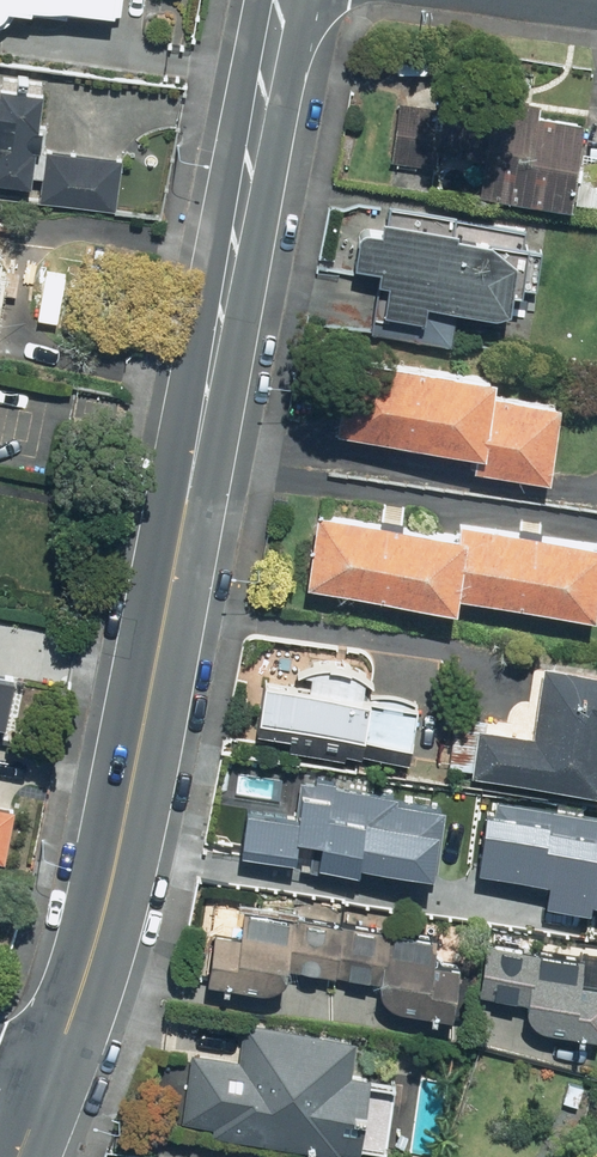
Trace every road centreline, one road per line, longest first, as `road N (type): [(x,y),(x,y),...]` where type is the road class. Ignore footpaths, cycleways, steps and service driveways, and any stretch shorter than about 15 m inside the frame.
road 1 (secondary): [(51,1072),(101,925),(281,0)]

